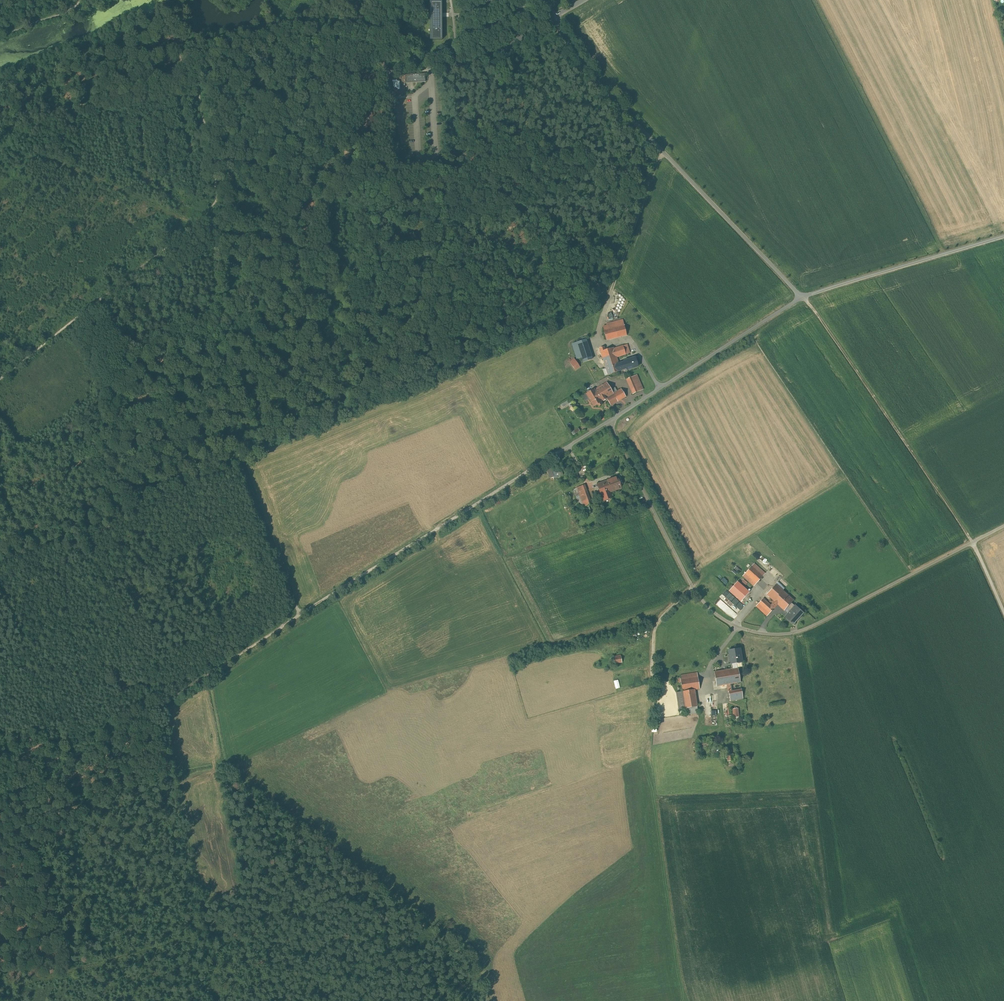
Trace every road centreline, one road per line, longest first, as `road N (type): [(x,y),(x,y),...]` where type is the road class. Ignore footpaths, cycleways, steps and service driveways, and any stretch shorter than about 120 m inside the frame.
road 1 (unclassified): [(1003,526),(812,626),(757,632),(716,615),(692,588),(608,421)]
road 2 (track): [(210,210),(239,452),(300,613)]
road 3 (track): [(803,297),(973,542),(1003,613)]
road 4 (unclassified): [(803,297),(582,65),(561,32)]
road 5 (track): [(0,799),(29,788),(300,613)]
road 6 (track): [(300,613),(537,465)]
road 7 (track): [(0,377),(210,210)]
road 8 (track): [(0,554),(239,452)]
road 9 (unclassified): [(608,421),(803,297)]
road 10 (unclassified): [(803,297),(1003,235)]
road 11 (track): [(662,151),(611,290)]
road 12 (track): [(198,82),(213,142),(210,210)]
road 13 (track): [(692,588),(655,627),(652,675),(674,679)]

